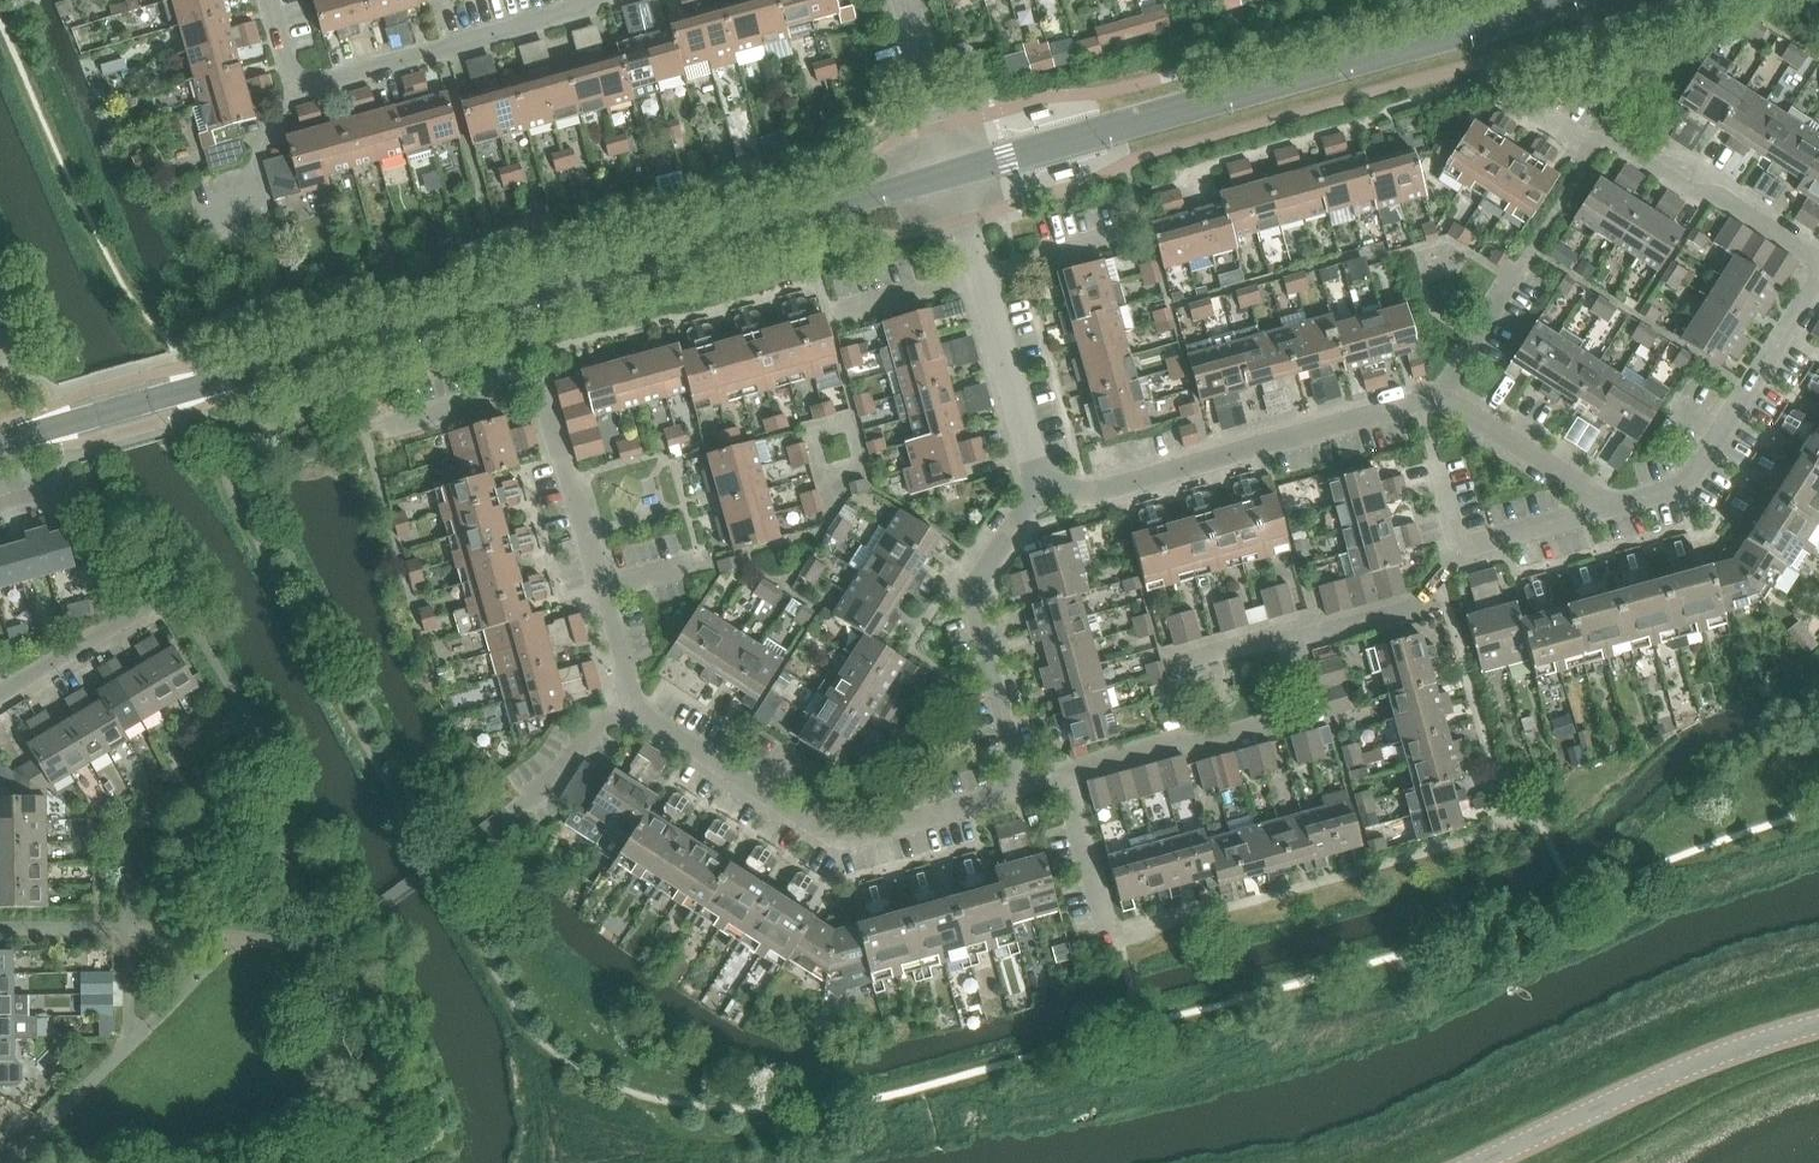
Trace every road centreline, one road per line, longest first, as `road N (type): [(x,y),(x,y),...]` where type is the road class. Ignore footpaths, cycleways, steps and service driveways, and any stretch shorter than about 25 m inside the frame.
road 1 (tertiary): [(0,442),(955,171)]
road 2 (residential): [(394,426),(543,384),(636,704),(823,829),(854,836),(998,795),(1018,774)]
road 3 (tertiary): [(955,171),(1553,0)]
road 4 (residential): [(1045,481),(1086,495),(1440,400),(1610,504)]
road 5 (residential): [(268,0),(289,78),(307,88),(574,11),(586,0)]
road 6 (residential): [(0,691),(138,610),(144,598),(141,579),(86,489),(0,505)]
road 7 (residential): [(1018,774),(1066,773),(1177,739),(1206,741),(1298,716),(1308,700),(1292,641)]
road 8 (tertiary): [(1478,1162),(1709,1059),(1818,1024)]
road 9 (residential): [(1610,504),(1686,483),(1818,271)]
road 10 (residential): [(1045,481),(955,171)]
road 11 (residential): [(1018,774),(977,585),(1045,481)]
road 12 (residential): [(1818,261),(1719,194),(1688,187),(1608,137),(1593,140),(1546,110)]
road 13 (residential): [(1292,641),(1414,609),(1463,546)]
road 14 (residential): [(955,171),(906,0)]
road 15 (residential): [(1463,546),(1610,504)]

